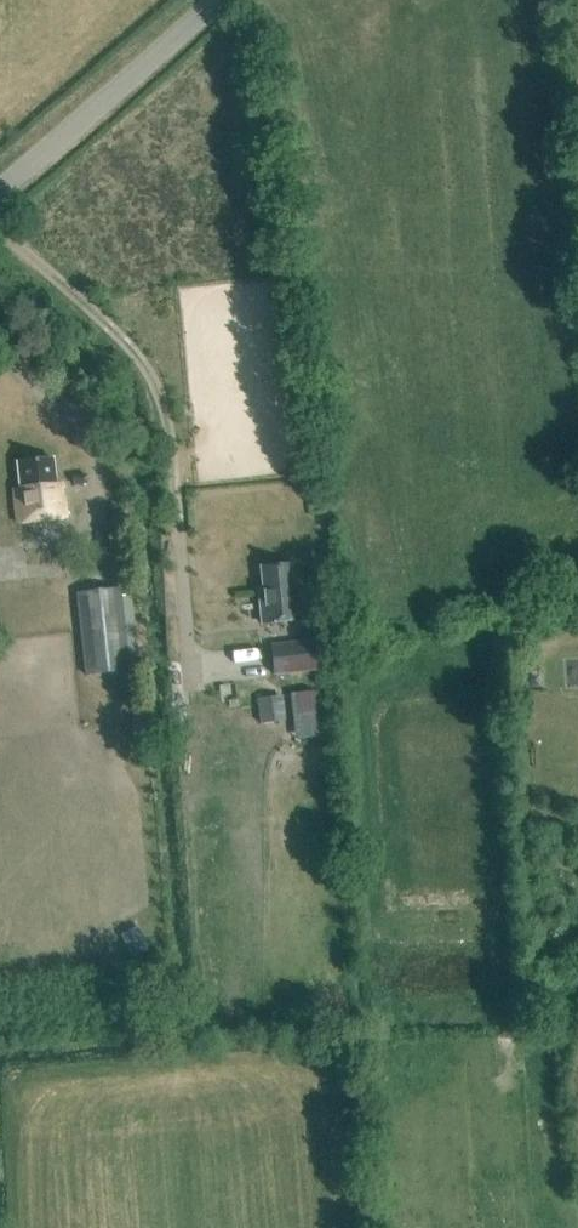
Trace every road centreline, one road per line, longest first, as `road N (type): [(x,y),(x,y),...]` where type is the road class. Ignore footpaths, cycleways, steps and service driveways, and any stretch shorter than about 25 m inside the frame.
road 1 (track): [(0,235),(144,361),(167,426),(192,688)]
road 2 (tertiary): [(0,194),(216,0)]

